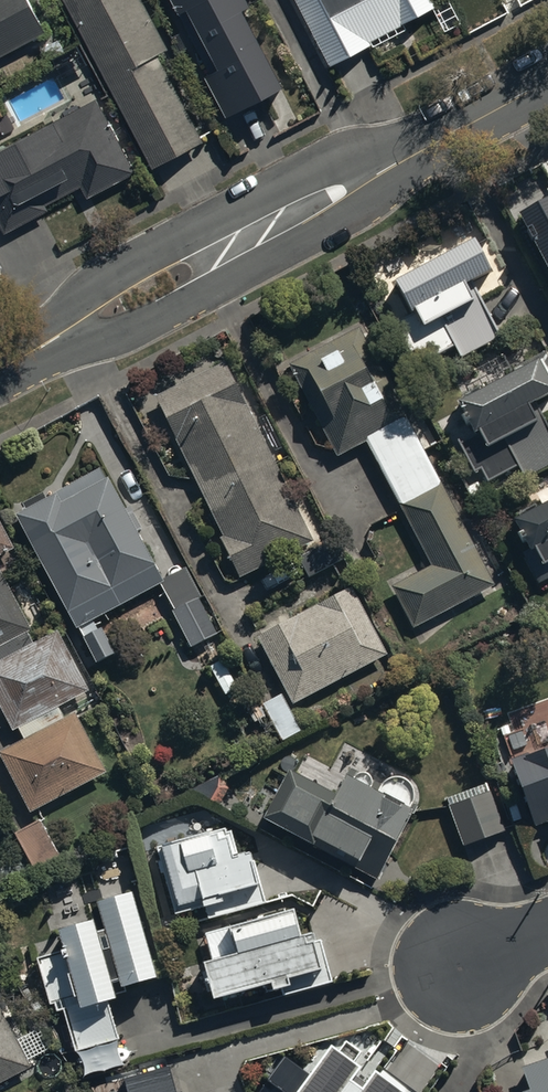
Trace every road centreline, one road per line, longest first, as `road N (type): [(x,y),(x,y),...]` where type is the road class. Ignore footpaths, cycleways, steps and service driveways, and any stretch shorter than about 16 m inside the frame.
road 1 (residential): [(0,371),(547,82)]

